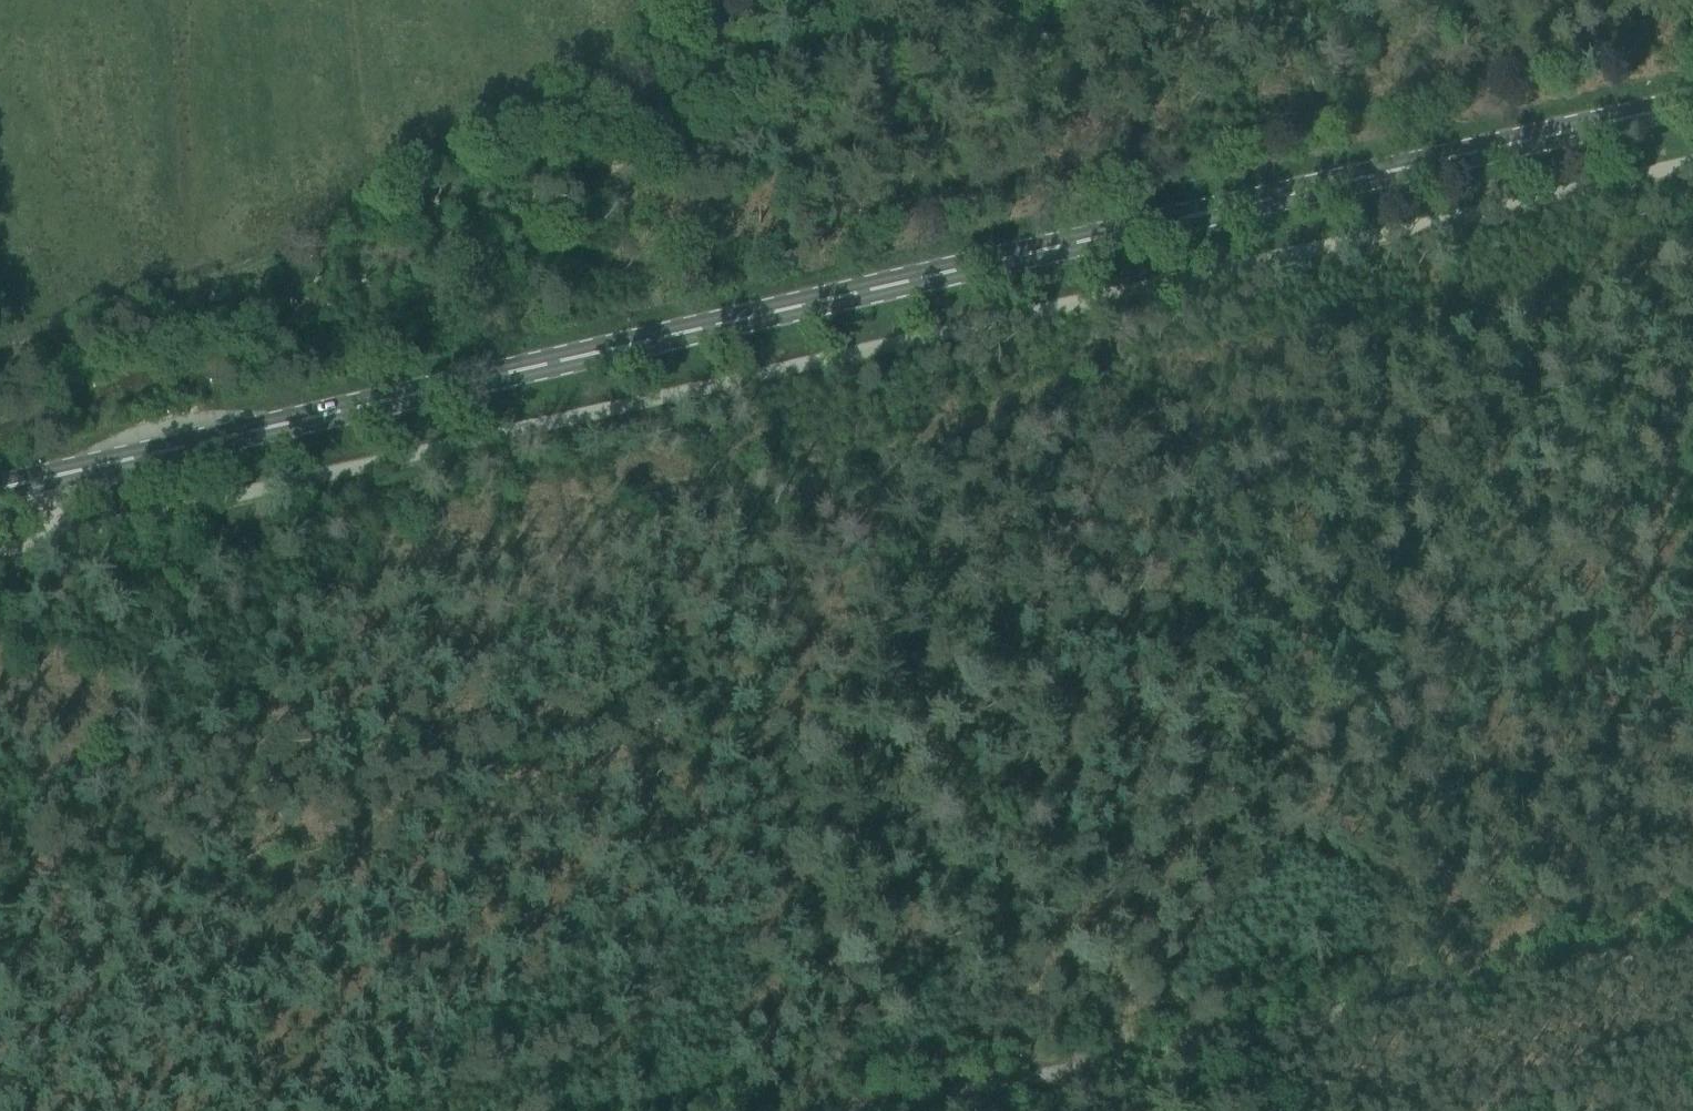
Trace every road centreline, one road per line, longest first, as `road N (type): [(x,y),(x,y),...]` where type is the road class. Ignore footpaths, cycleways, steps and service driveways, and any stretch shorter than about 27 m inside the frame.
road 1 (secondary): [(0,488),(1692,99)]
road 2 (track): [(1035,1110),(1692,961)]

